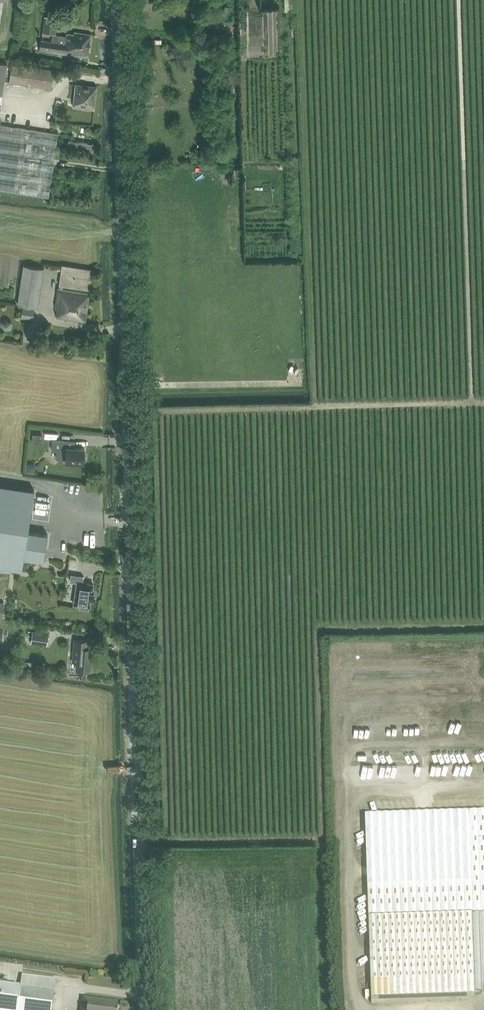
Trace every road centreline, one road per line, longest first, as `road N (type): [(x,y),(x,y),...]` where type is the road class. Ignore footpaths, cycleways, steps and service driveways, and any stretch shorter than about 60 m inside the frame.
road 1 (unclassified): [(143,1009),(118,0)]

